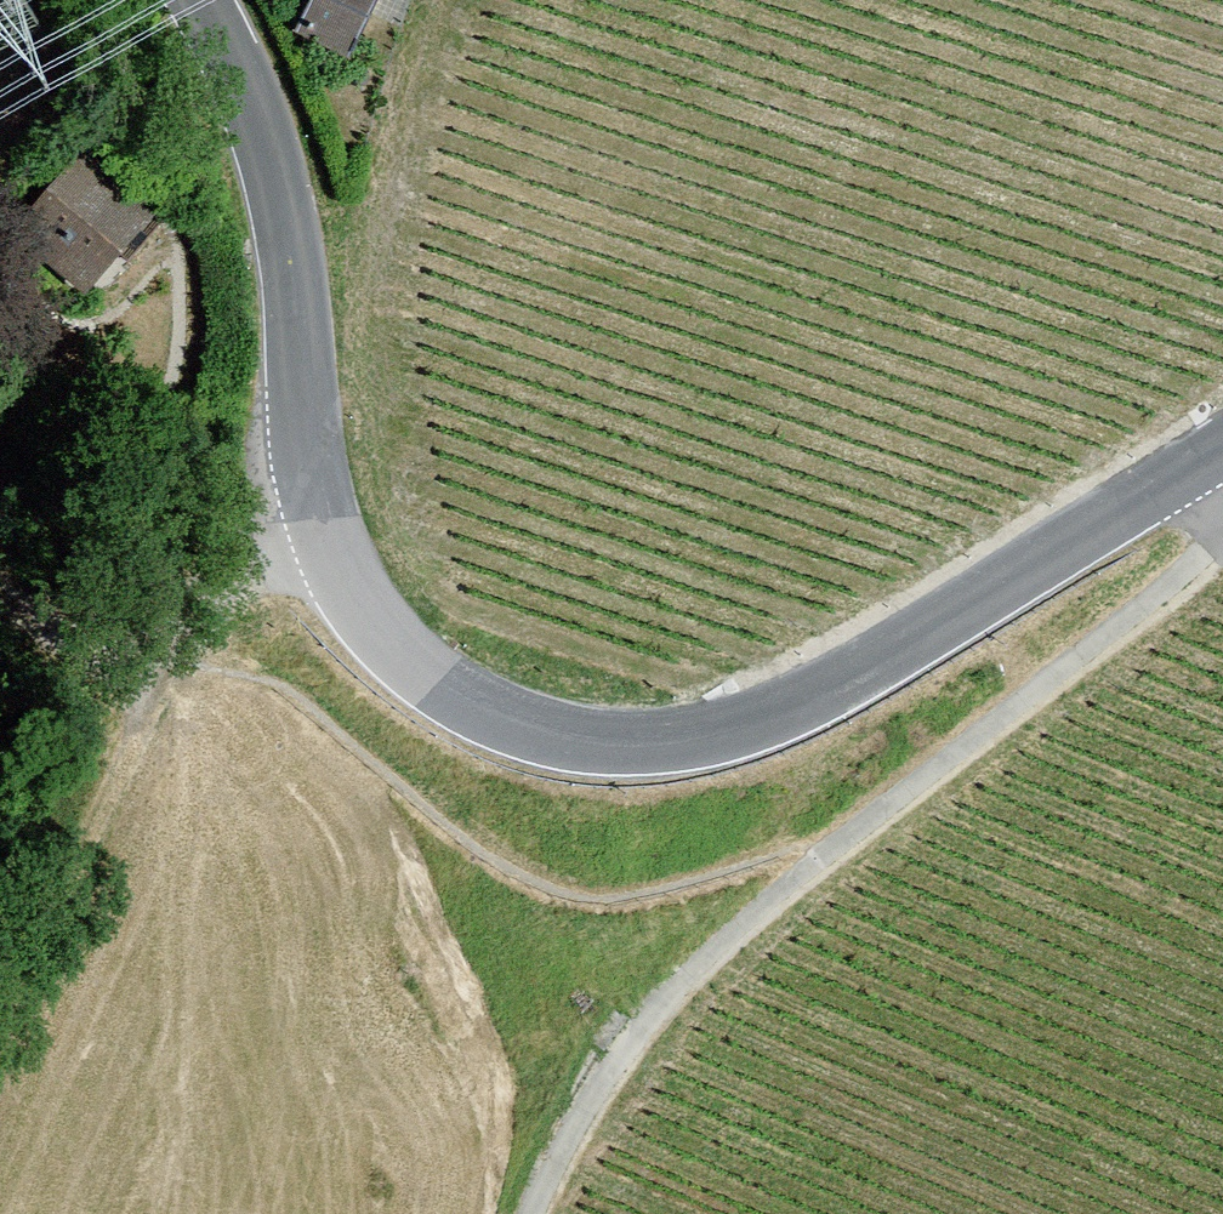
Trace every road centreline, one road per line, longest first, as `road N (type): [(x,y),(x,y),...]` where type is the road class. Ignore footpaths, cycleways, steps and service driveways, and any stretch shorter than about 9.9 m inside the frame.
road 1 (tertiary): [(206,0),(244,68),(279,204),(313,514),(395,662),(500,732),(606,742),(697,739),(790,705),(1222,455)]
road 2 (track): [(1222,507),(1205,549),(591,1086),(537,1213)]
road 3 (track): [(0,958),(127,667),(313,514)]

